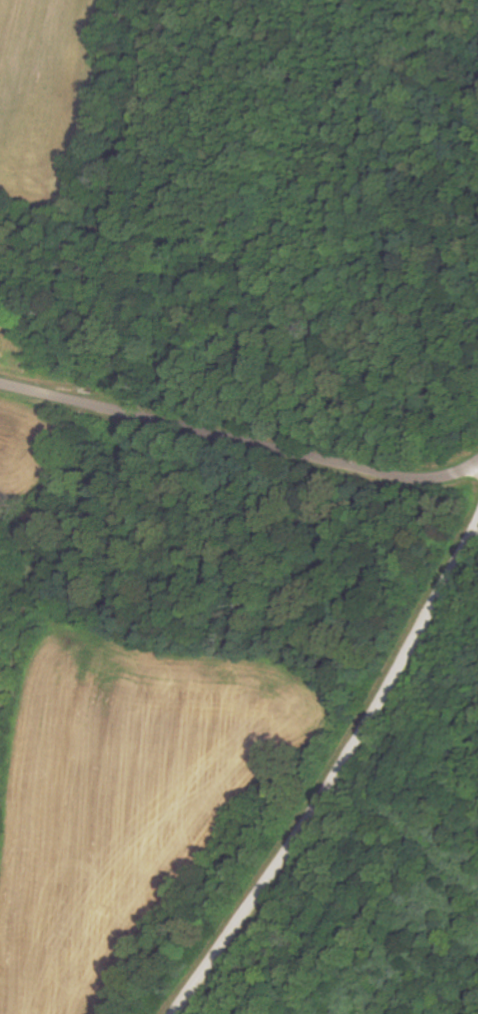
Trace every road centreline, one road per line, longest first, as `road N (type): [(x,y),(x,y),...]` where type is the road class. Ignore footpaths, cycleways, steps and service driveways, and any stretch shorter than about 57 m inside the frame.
road 1 (residential): [(477,532),(302,833),(178,1013)]
road 2 (residential): [(477,463),(433,480),(384,476),(0,383)]

